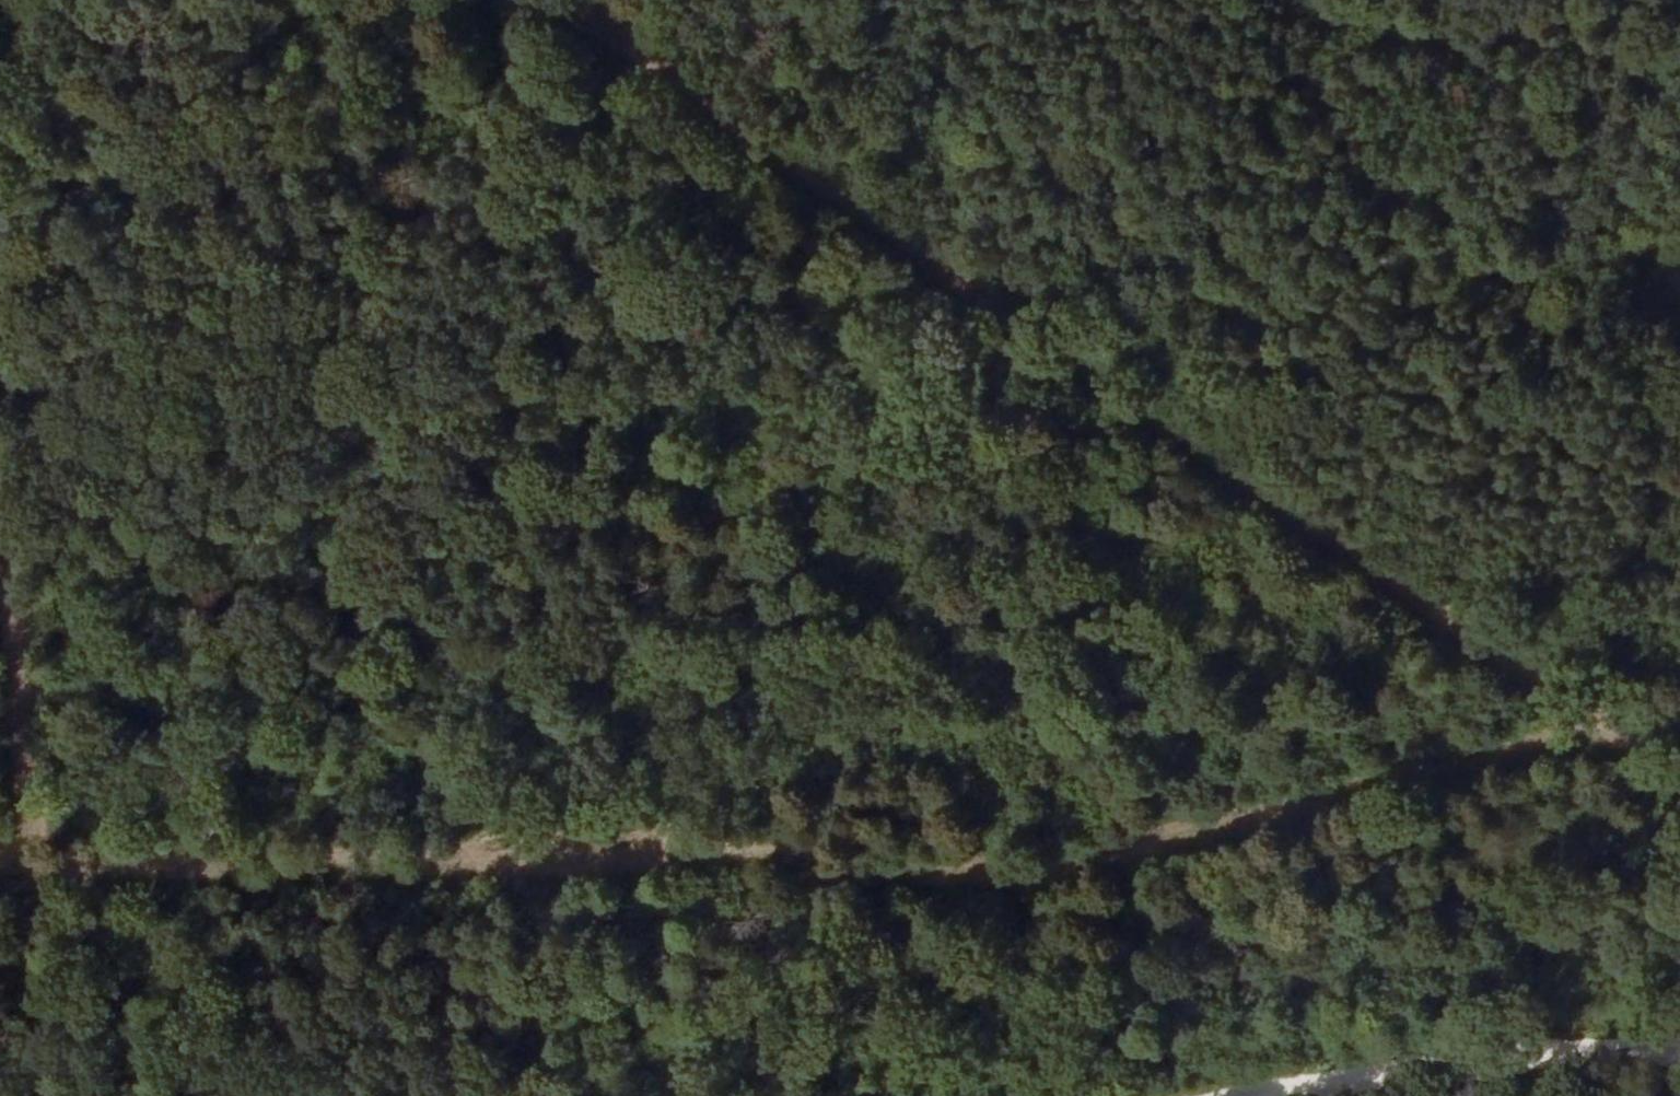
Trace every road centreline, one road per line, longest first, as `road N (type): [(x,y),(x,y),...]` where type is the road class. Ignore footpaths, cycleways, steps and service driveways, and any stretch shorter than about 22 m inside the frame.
road 1 (track): [(0,458),(51,1095)]
road 2 (track): [(1253,1095),(1515,1062),(1679,1054)]

